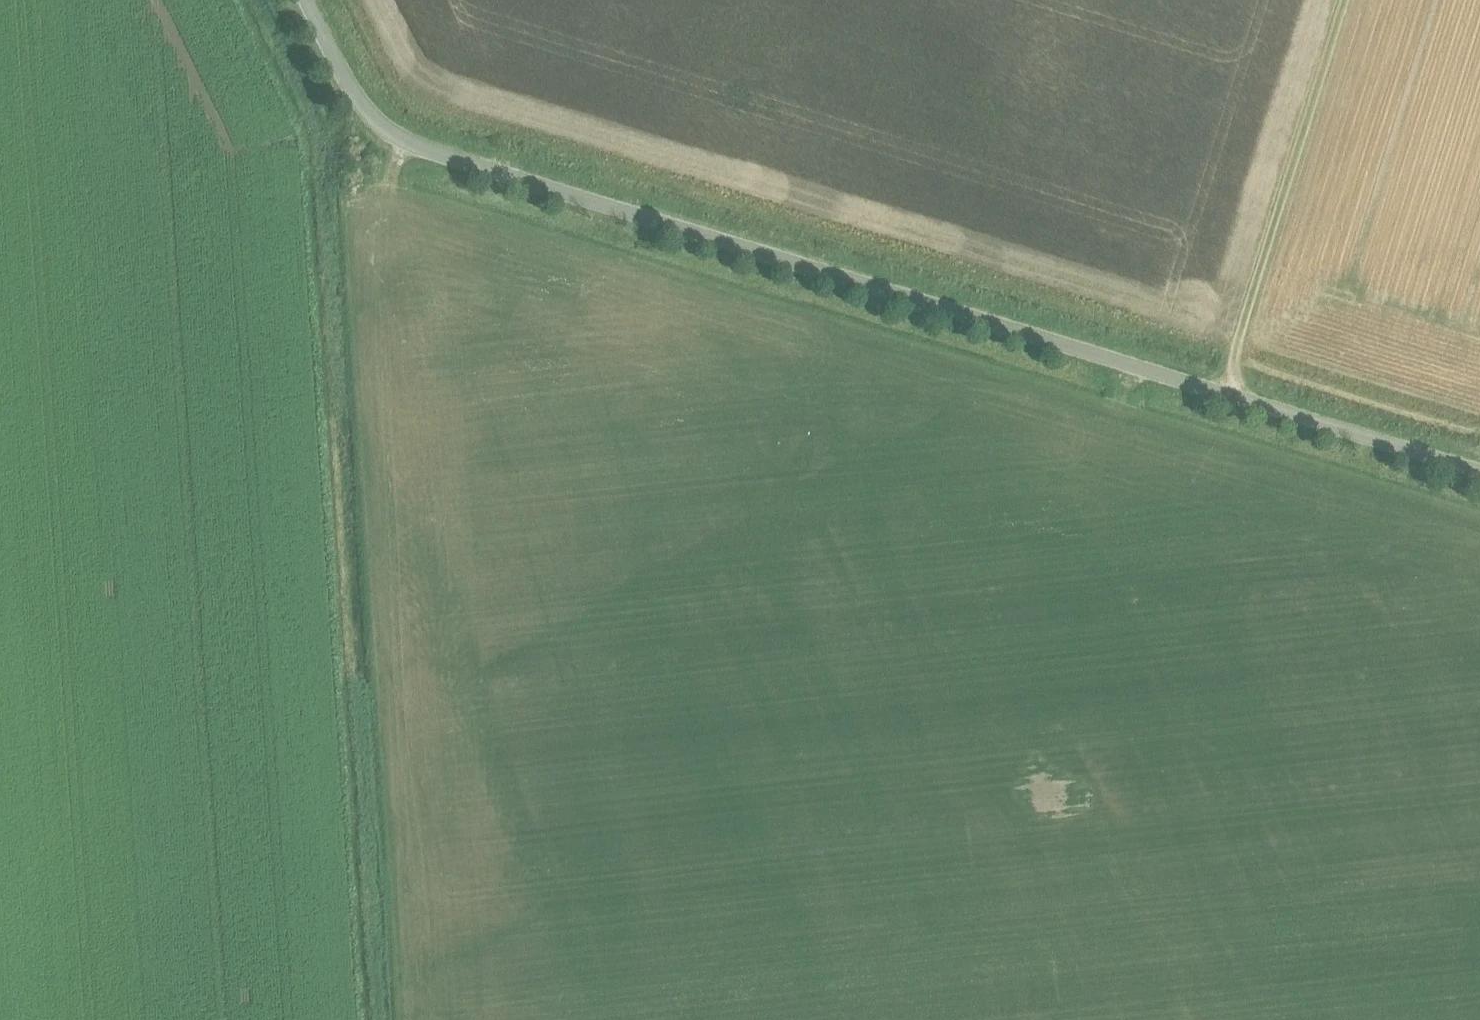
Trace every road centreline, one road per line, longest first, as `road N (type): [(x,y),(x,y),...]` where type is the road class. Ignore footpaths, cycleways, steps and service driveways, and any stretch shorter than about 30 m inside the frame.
road 1 (unclassified): [(1479,474),(428,149),(380,124),(351,88),(305,0)]
road 2 (track): [(1227,393),(1347,0)]

